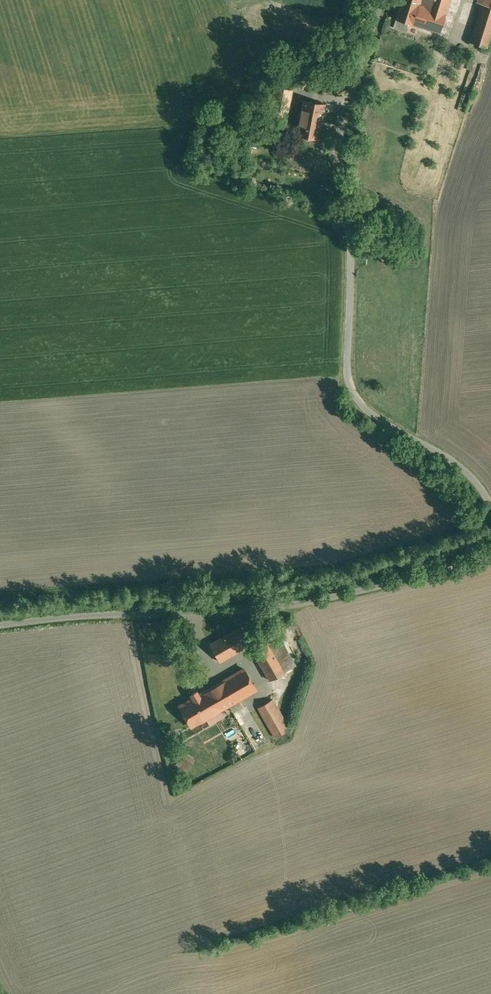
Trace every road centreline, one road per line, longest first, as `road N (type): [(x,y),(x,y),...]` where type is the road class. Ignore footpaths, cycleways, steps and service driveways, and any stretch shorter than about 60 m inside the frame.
road 1 (residential): [(490,496),(458,456),(351,383),(351,229),(343,169),(378,0)]
road 2 (residential): [(0,612),(171,596),(490,543)]

